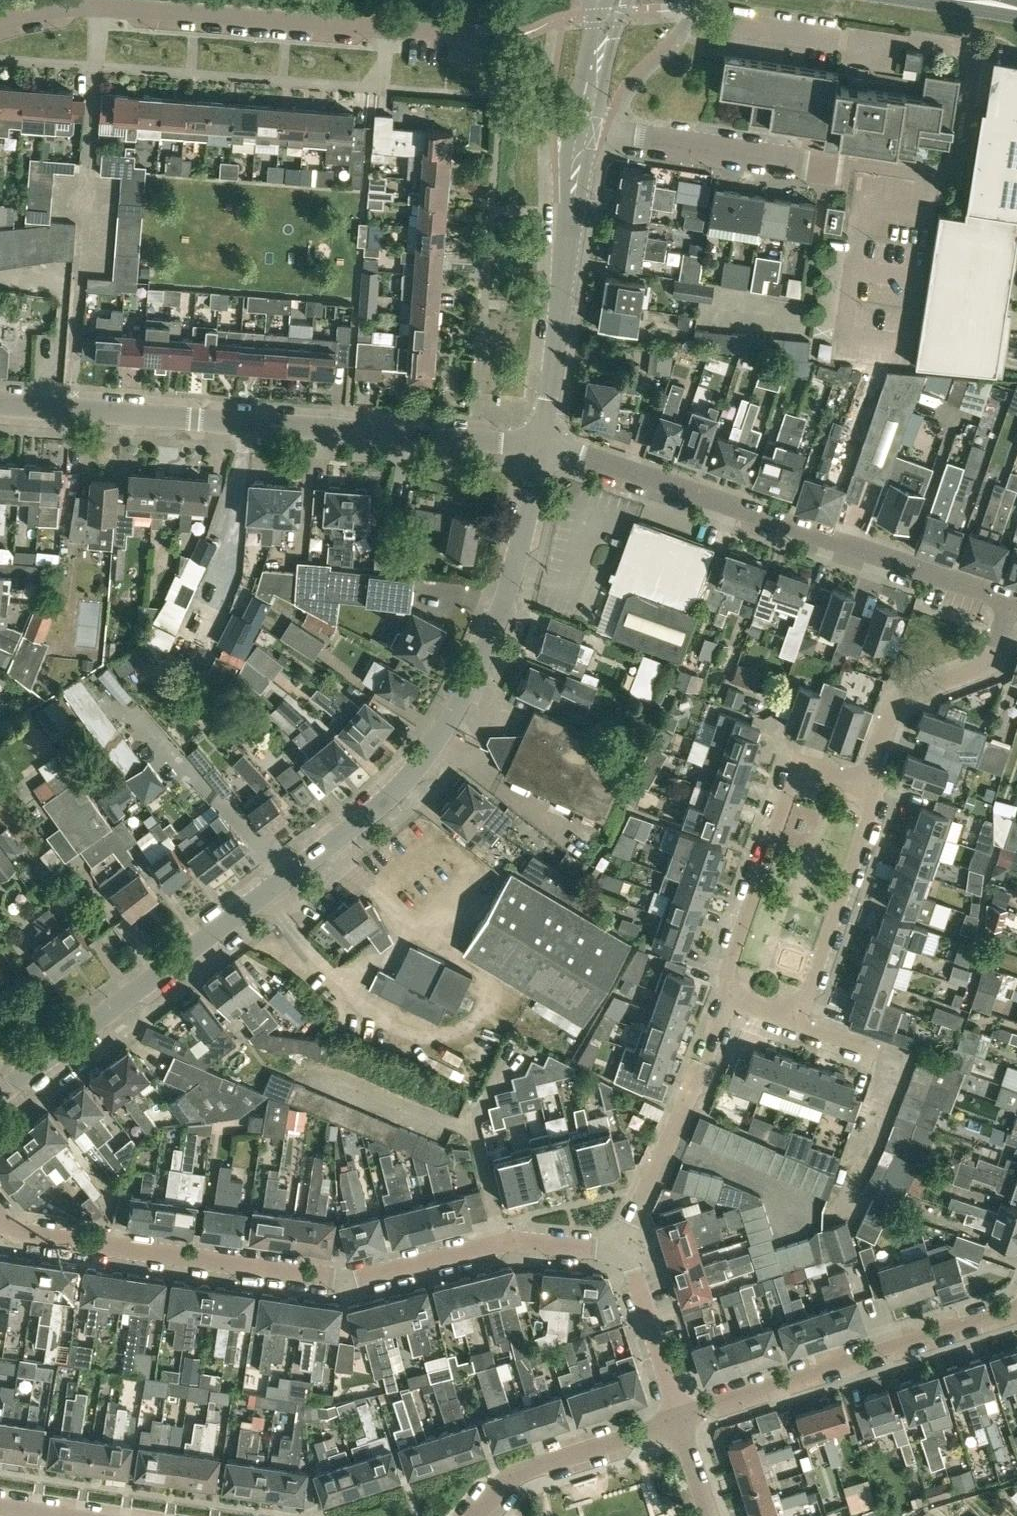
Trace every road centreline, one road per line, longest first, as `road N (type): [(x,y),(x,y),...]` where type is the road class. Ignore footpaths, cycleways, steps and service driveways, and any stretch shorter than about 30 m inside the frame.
road 1 (unclassified): [(0,1095),(422,770),(508,616),(542,449)]
road 2 (residential): [(627,1250),(502,1244),(345,1280),(26,1234),(0,1218)]
road 3 (unclassified): [(542,449),(0,404)]
road 4 (unclassified): [(1011,600),(542,449)]
road 5 (unclassified): [(542,449),(600,64)]
road 6 (residential): [(485,35),(122,9)]
road 7 (residential): [(1016,1311),(677,1420)]
road 8 (residential): [(737,999),(730,967),(792,783),(812,769),(863,787)]
road 9 (residential): [(627,1250),(721,1016),(737,999)]
road 10 (residential): [(863,787),(897,710),(990,664),(1011,600)]
road 11 (residential): [(796,1013),(871,814),(872,795),(863,787)]
road 12 (residential): [(480,1515),(523,1473),(677,1420)]
road 13 (residential): [(677,1420),(627,1250)]
road 14 (residential): [(0,23),(71,8),(122,9)]
road 15 (primary): [(896,0),(1016,17)]

